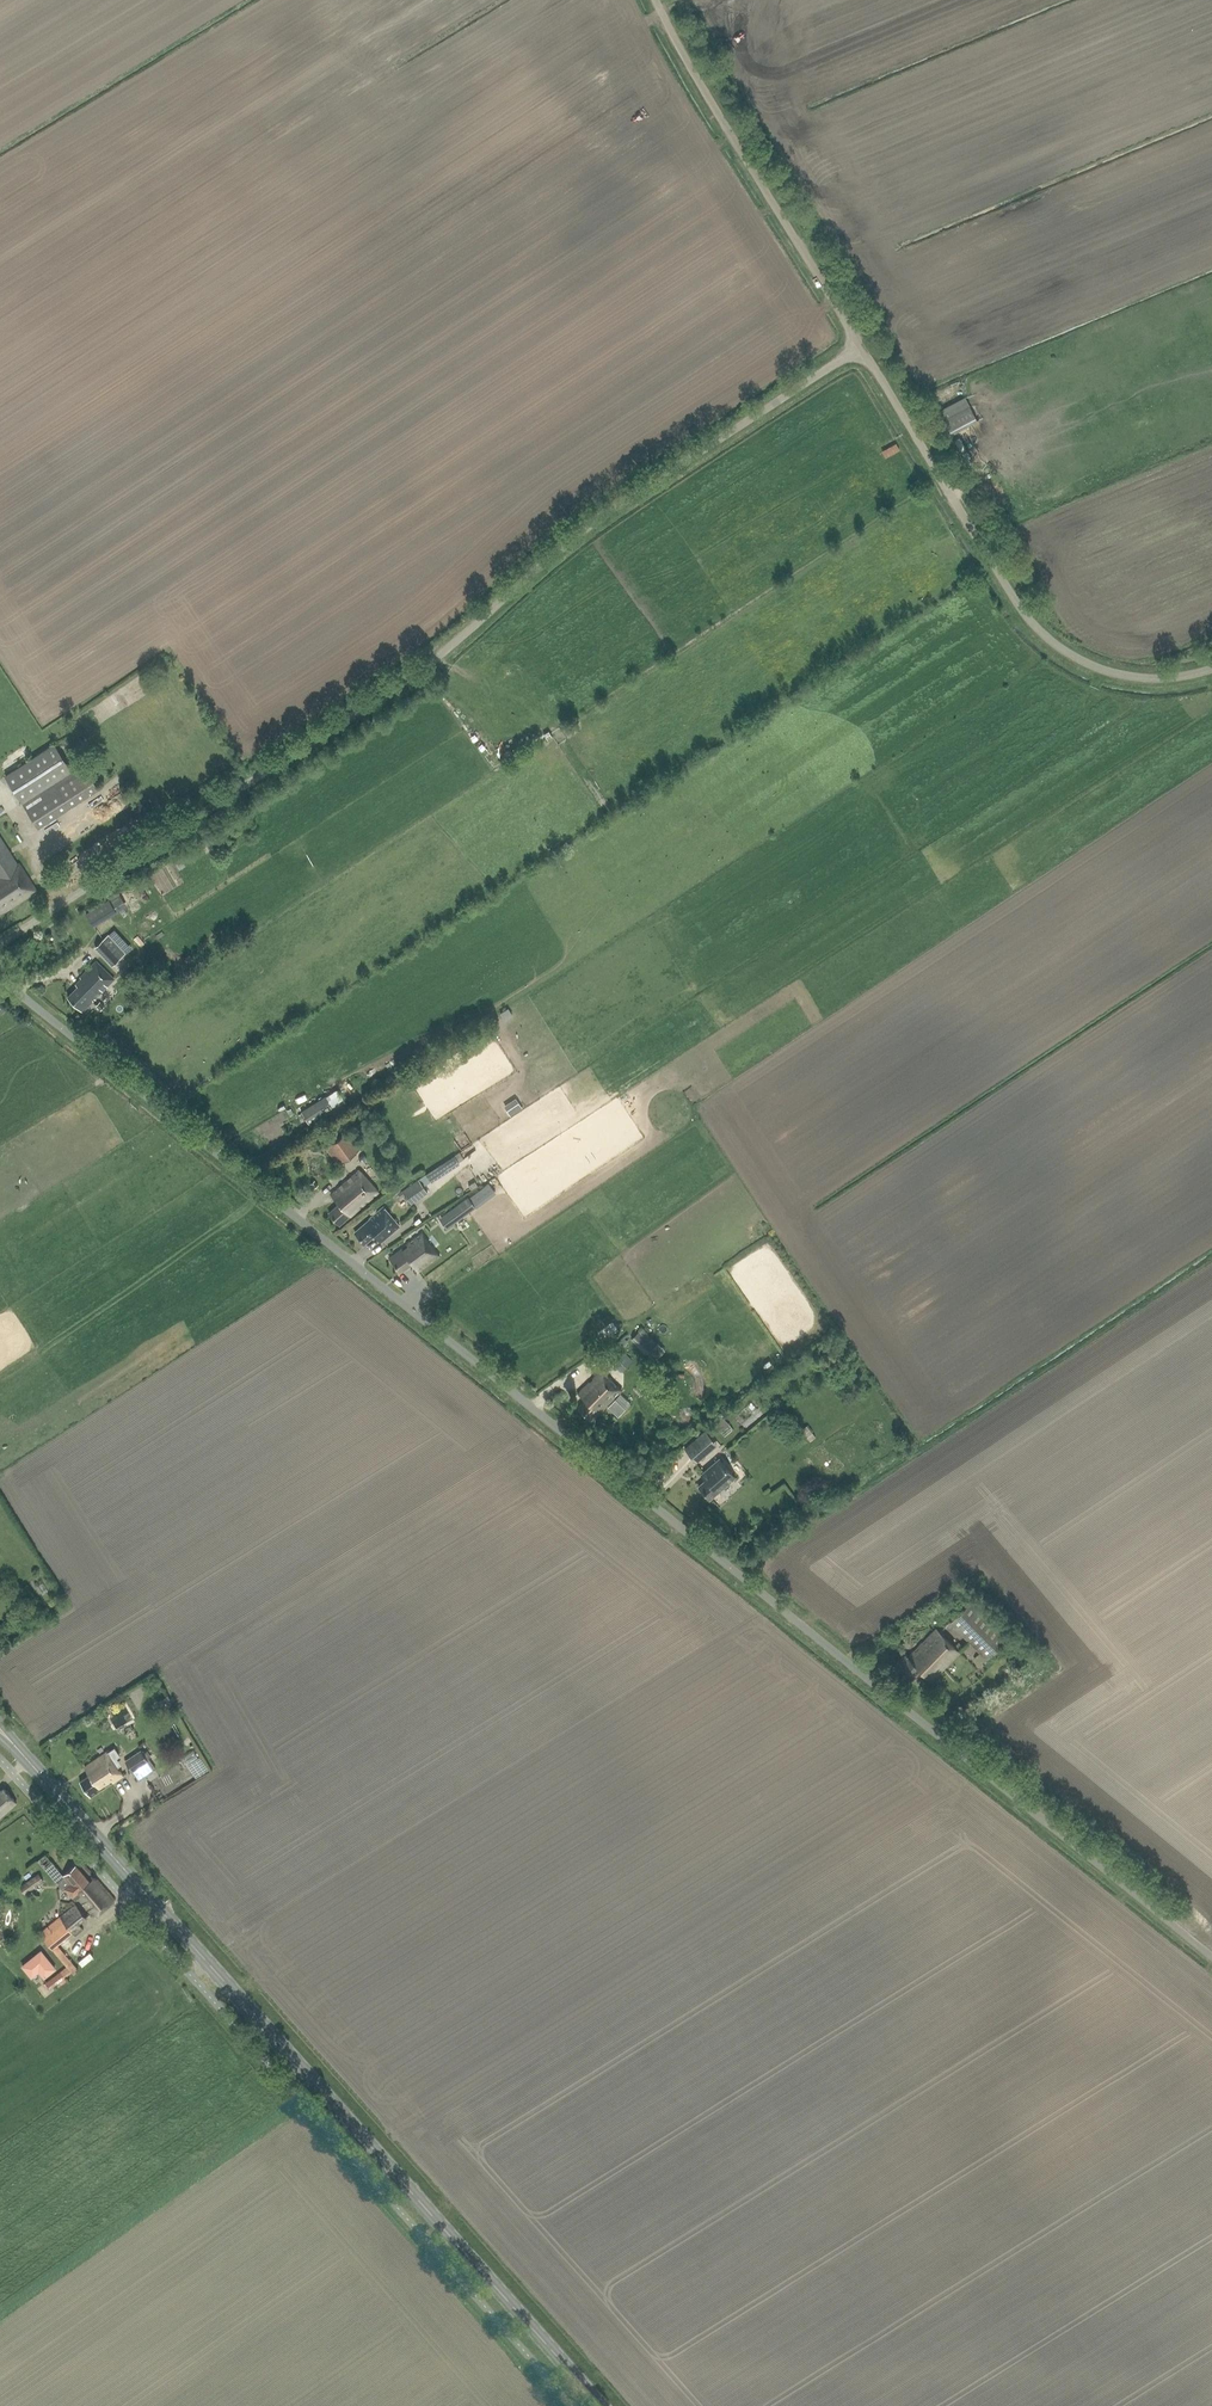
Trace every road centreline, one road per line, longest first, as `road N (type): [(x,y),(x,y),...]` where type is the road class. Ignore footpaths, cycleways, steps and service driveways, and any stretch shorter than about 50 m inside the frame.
road 1 (unclassified): [(1211,1954),(0,979)]
road 2 (unclassified): [(0,945),(408,679),(586,527),(861,346)]
road 3 (primary): [(604,2405),(24,1757)]
road 4 (unclassified): [(573,2405),(0,1759)]
road 5 (unclassified): [(861,346),(1008,587),(1056,645),(1124,675),(1157,679),(1211,667)]
road 6 (unclassified): [(861,346),(655,0)]

